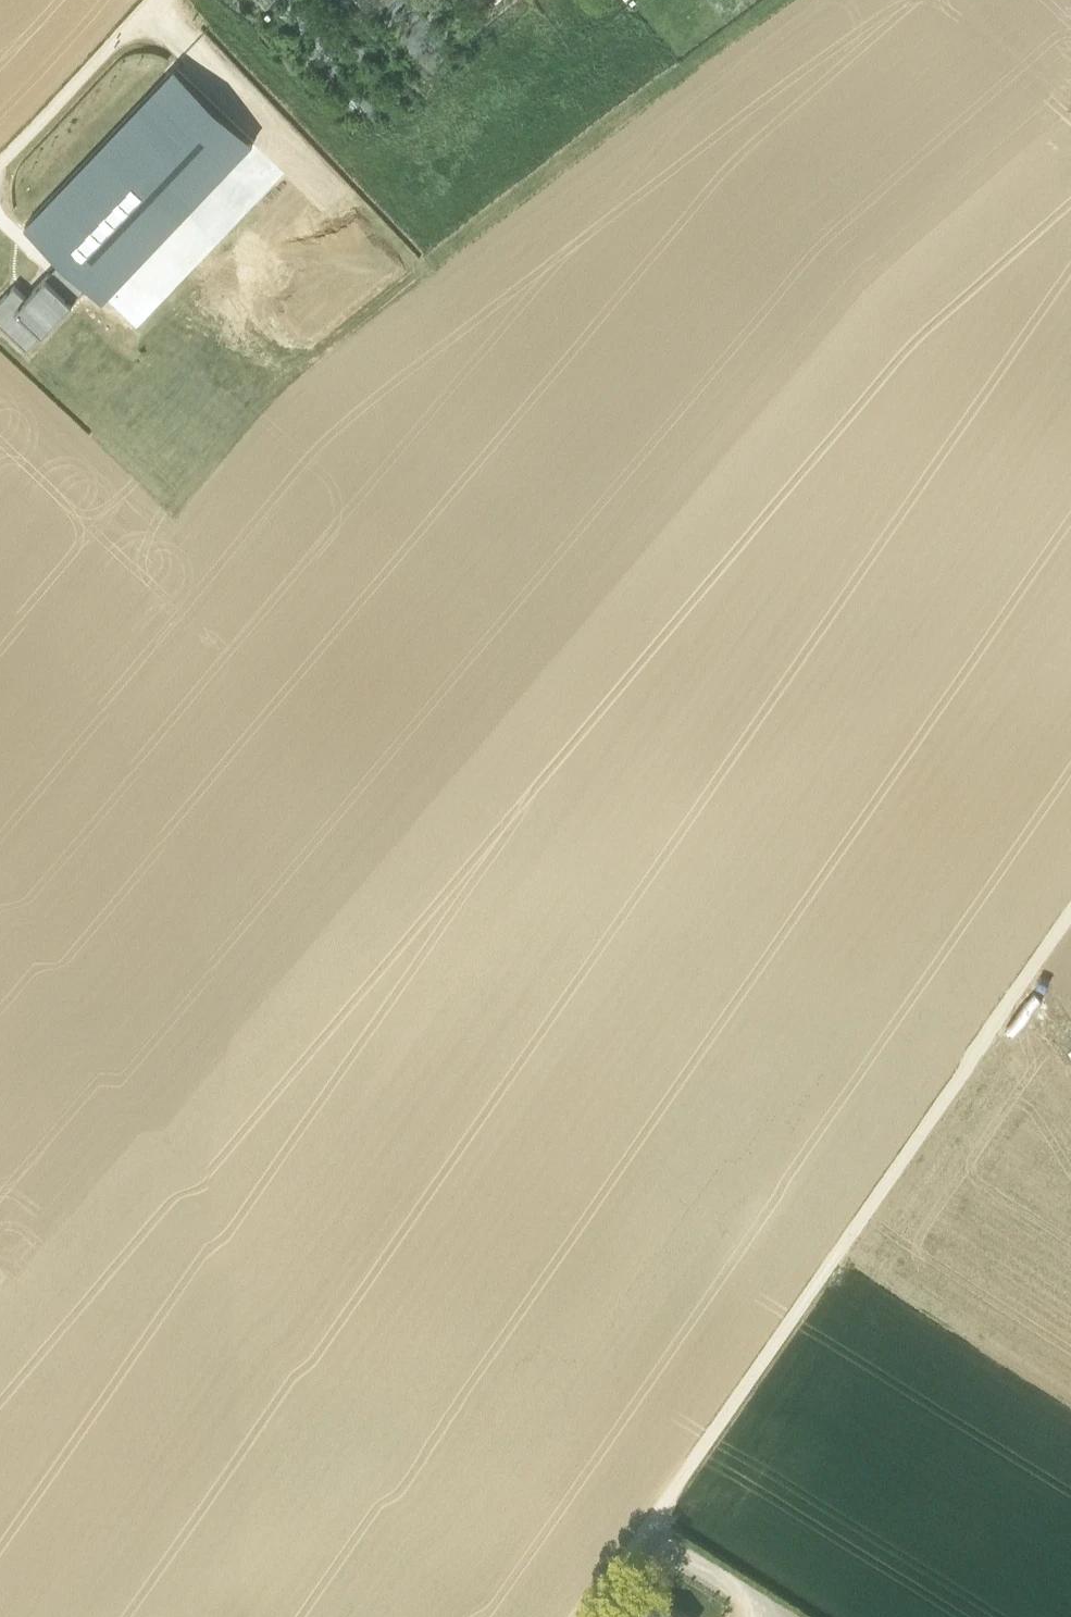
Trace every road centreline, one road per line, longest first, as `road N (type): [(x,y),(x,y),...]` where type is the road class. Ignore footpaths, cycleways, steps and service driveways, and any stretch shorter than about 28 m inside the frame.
road 1 (unclassified): [(1070,917),(579,1616)]
road 2 (unclassified): [(0,143),(132,0)]

